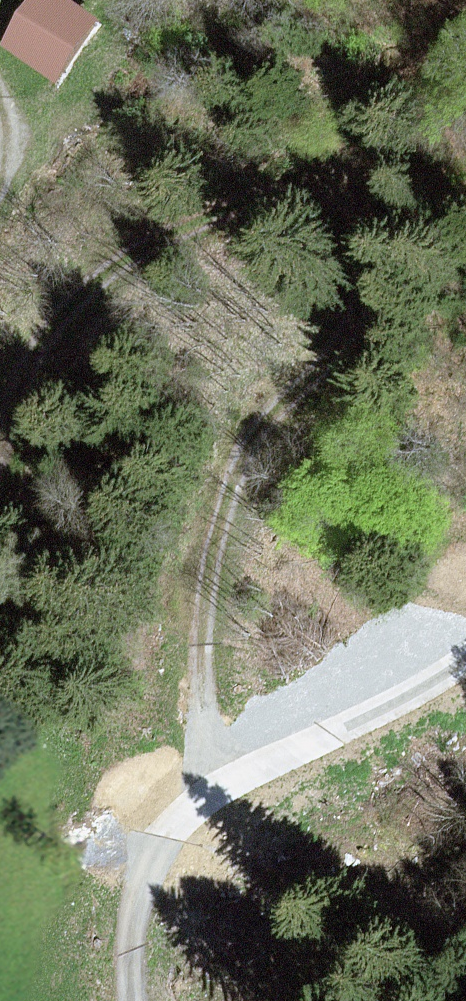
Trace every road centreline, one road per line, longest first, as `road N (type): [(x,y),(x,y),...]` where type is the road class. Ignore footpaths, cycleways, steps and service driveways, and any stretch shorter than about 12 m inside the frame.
road 1 (track): [(0,426),(77,301),(170,241),(269,199),(338,207),(362,262),(337,354),(244,453),(208,573),(211,799)]
road 2 (track): [(465,673),(342,725),(211,799),(127,906),(129,1000)]

